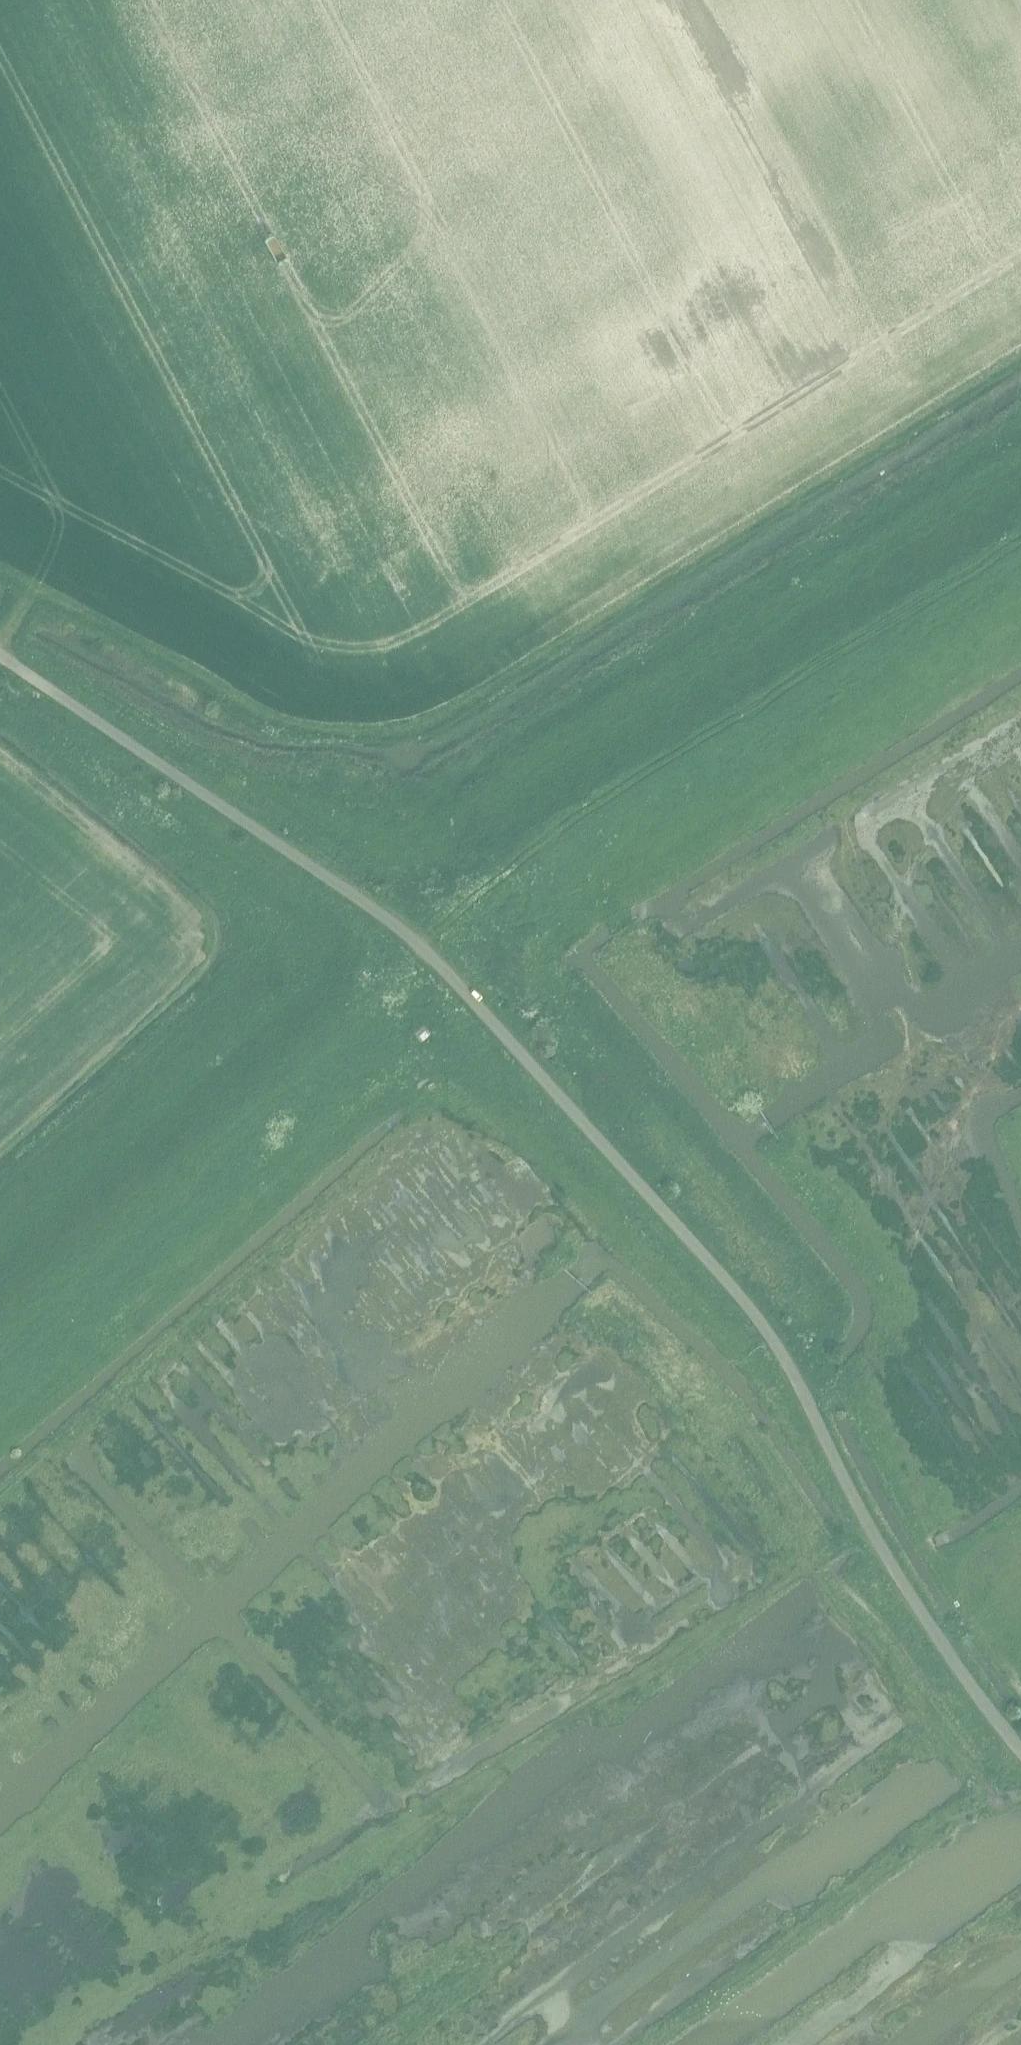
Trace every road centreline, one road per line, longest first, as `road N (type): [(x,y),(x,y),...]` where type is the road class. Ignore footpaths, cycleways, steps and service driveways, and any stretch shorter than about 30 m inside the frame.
road 1 (unclassified): [(1020,1752),(913,1601),(784,1359),(743,1300),(447,974),(357,898),(0,655)]

